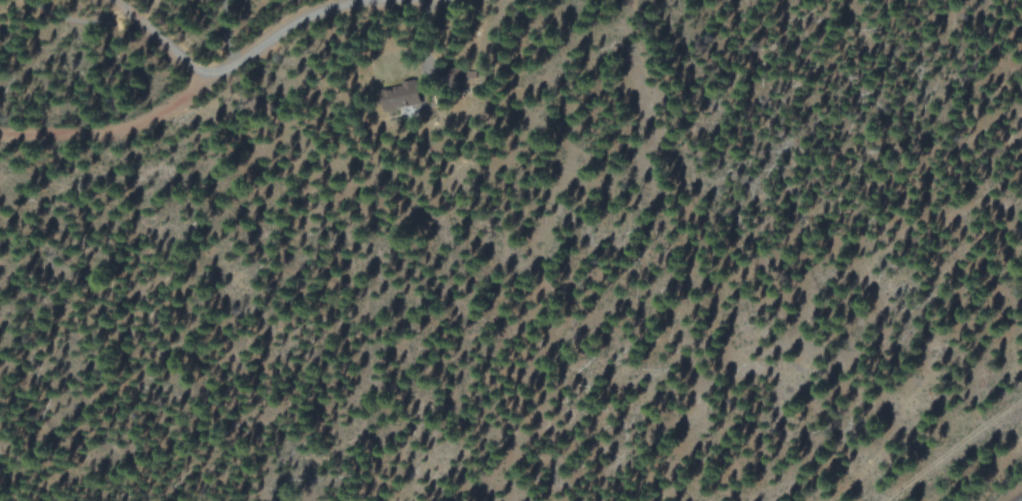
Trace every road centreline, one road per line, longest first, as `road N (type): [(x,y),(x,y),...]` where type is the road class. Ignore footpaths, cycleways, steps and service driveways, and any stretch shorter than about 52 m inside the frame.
road 1 (residential): [(0,132),(137,125),(289,30),(350,4),(403,0)]
road 2 (residential): [(203,86),(110,0)]

